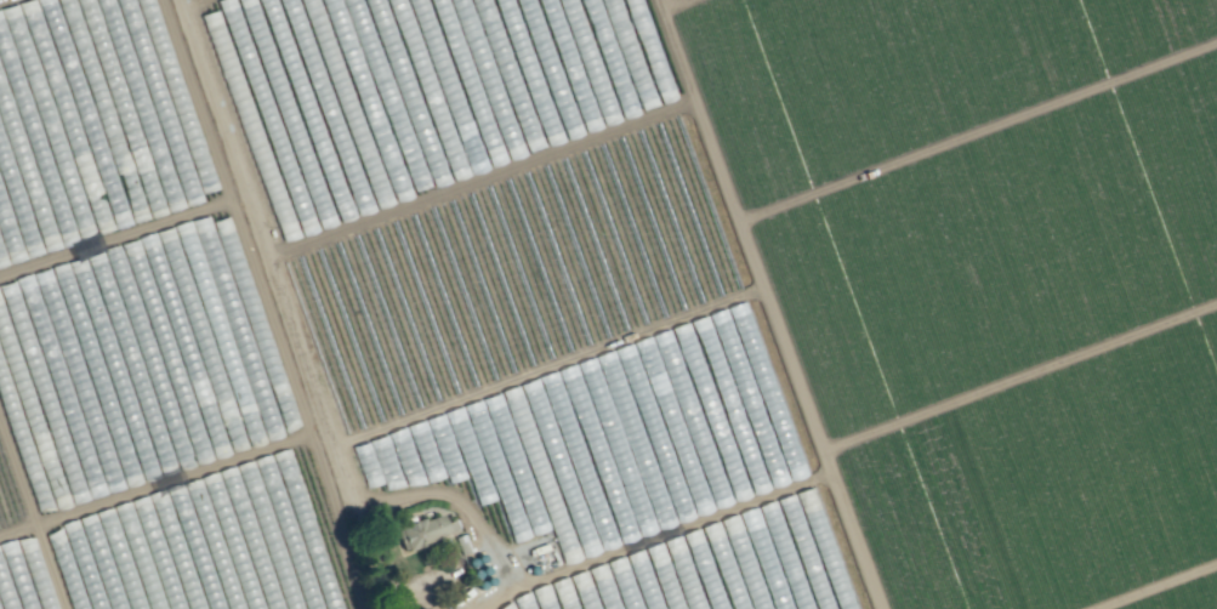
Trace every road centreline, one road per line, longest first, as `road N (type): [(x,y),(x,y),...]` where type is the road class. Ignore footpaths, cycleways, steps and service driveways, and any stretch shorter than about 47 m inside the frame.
road 1 (track): [(476,608),(505,577),(471,508),(453,491),(423,489),(373,503),(358,494),(181,0)]
road 2 (track): [(879,608),(655,0)]
road 3 (track): [(334,440),(761,289)]
road 4 (track): [(269,256),(692,101)]
road 5 (track): [(505,577),(531,581),(826,472)]

